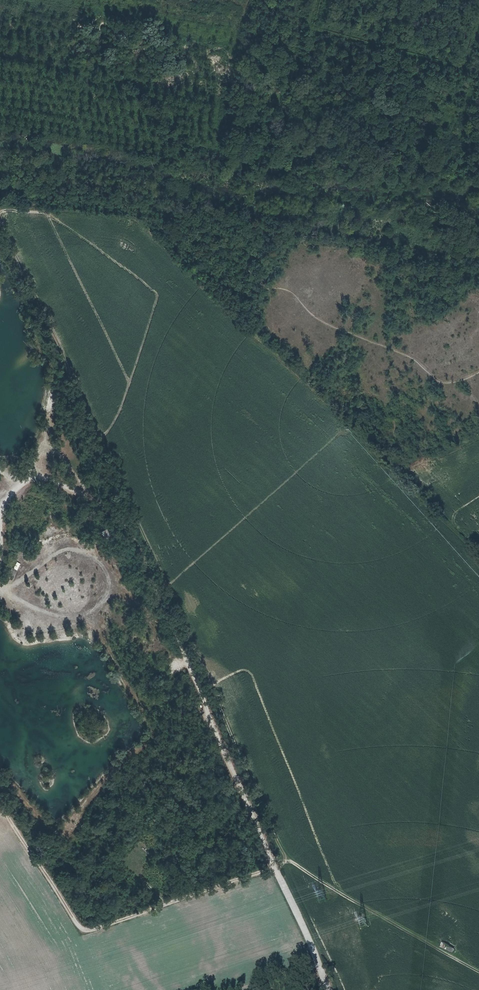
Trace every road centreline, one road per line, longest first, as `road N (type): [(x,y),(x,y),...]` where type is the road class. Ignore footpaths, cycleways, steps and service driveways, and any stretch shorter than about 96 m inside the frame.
road 1 (track): [(330,989),(278,873),(285,858),(0,225)]
road 2 (track): [(0,191),(89,208),(111,188),(160,226),(238,262),(253,286),(282,283),(321,316),(415,359),(438,380),(478,371)]
road 3 (track): [(278,873),(85,928),(0,809)]
road 4 (track): [(282,283),(323,207),(315,176),(363,158),(463,164),(469,139),(478,141)]
road 5 (track): [(285,858),(478,973)]
road 6 (track): [(282,0),(267,40),(266,142),(315,176)]

